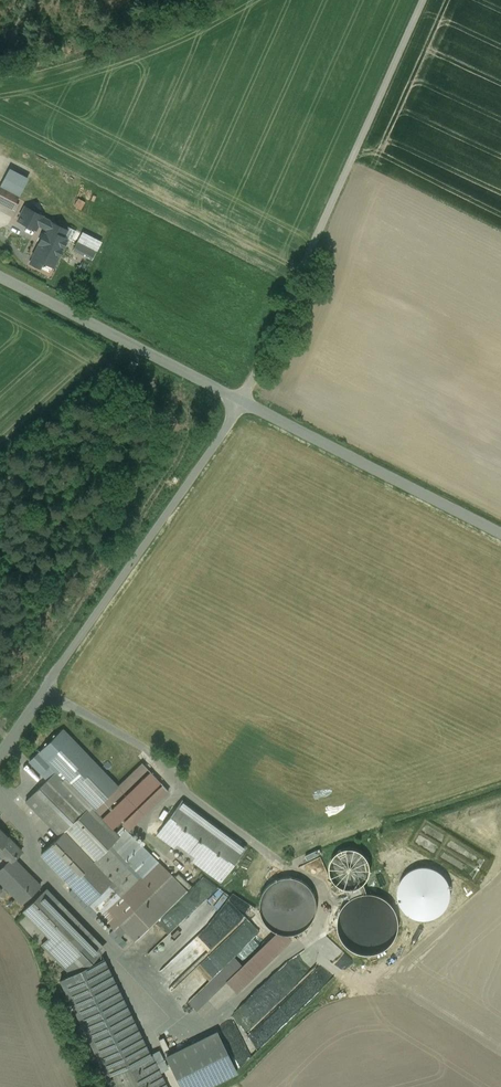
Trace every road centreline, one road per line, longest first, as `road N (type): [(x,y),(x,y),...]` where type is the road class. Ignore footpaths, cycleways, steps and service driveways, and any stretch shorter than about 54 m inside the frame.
road 1 (unclassified): [(420,0),(240,404)]
road 2 (unclassified): [(240,404),(500,536)]
road 3 (unclassified): [(0,279),(240,404)]

